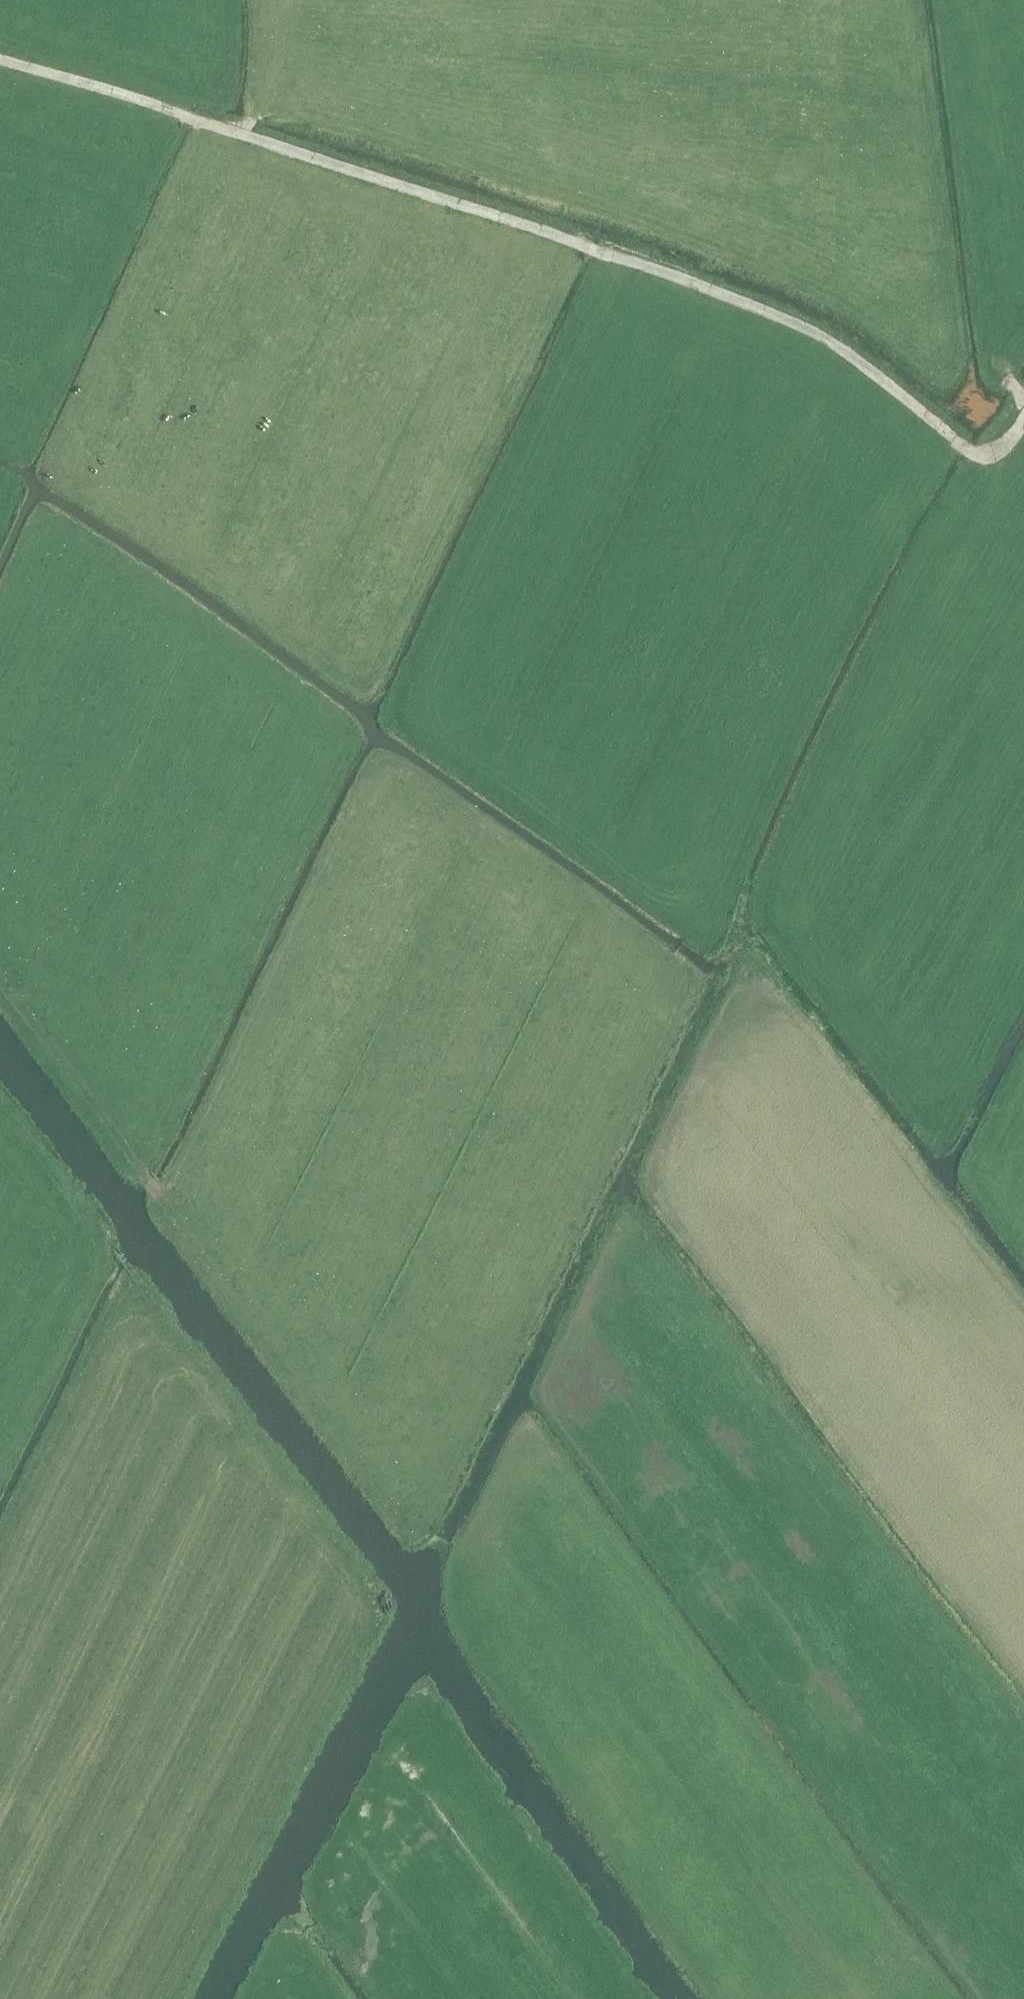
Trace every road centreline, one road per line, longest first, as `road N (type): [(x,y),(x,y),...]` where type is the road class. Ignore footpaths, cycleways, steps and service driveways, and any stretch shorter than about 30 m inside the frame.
road 1 (track): [(1023,414),(1008,439),(984,451),(959,442),(811,327),(238,135),(254,120)]
road 2 (track): [(238,135),(0,64)]

